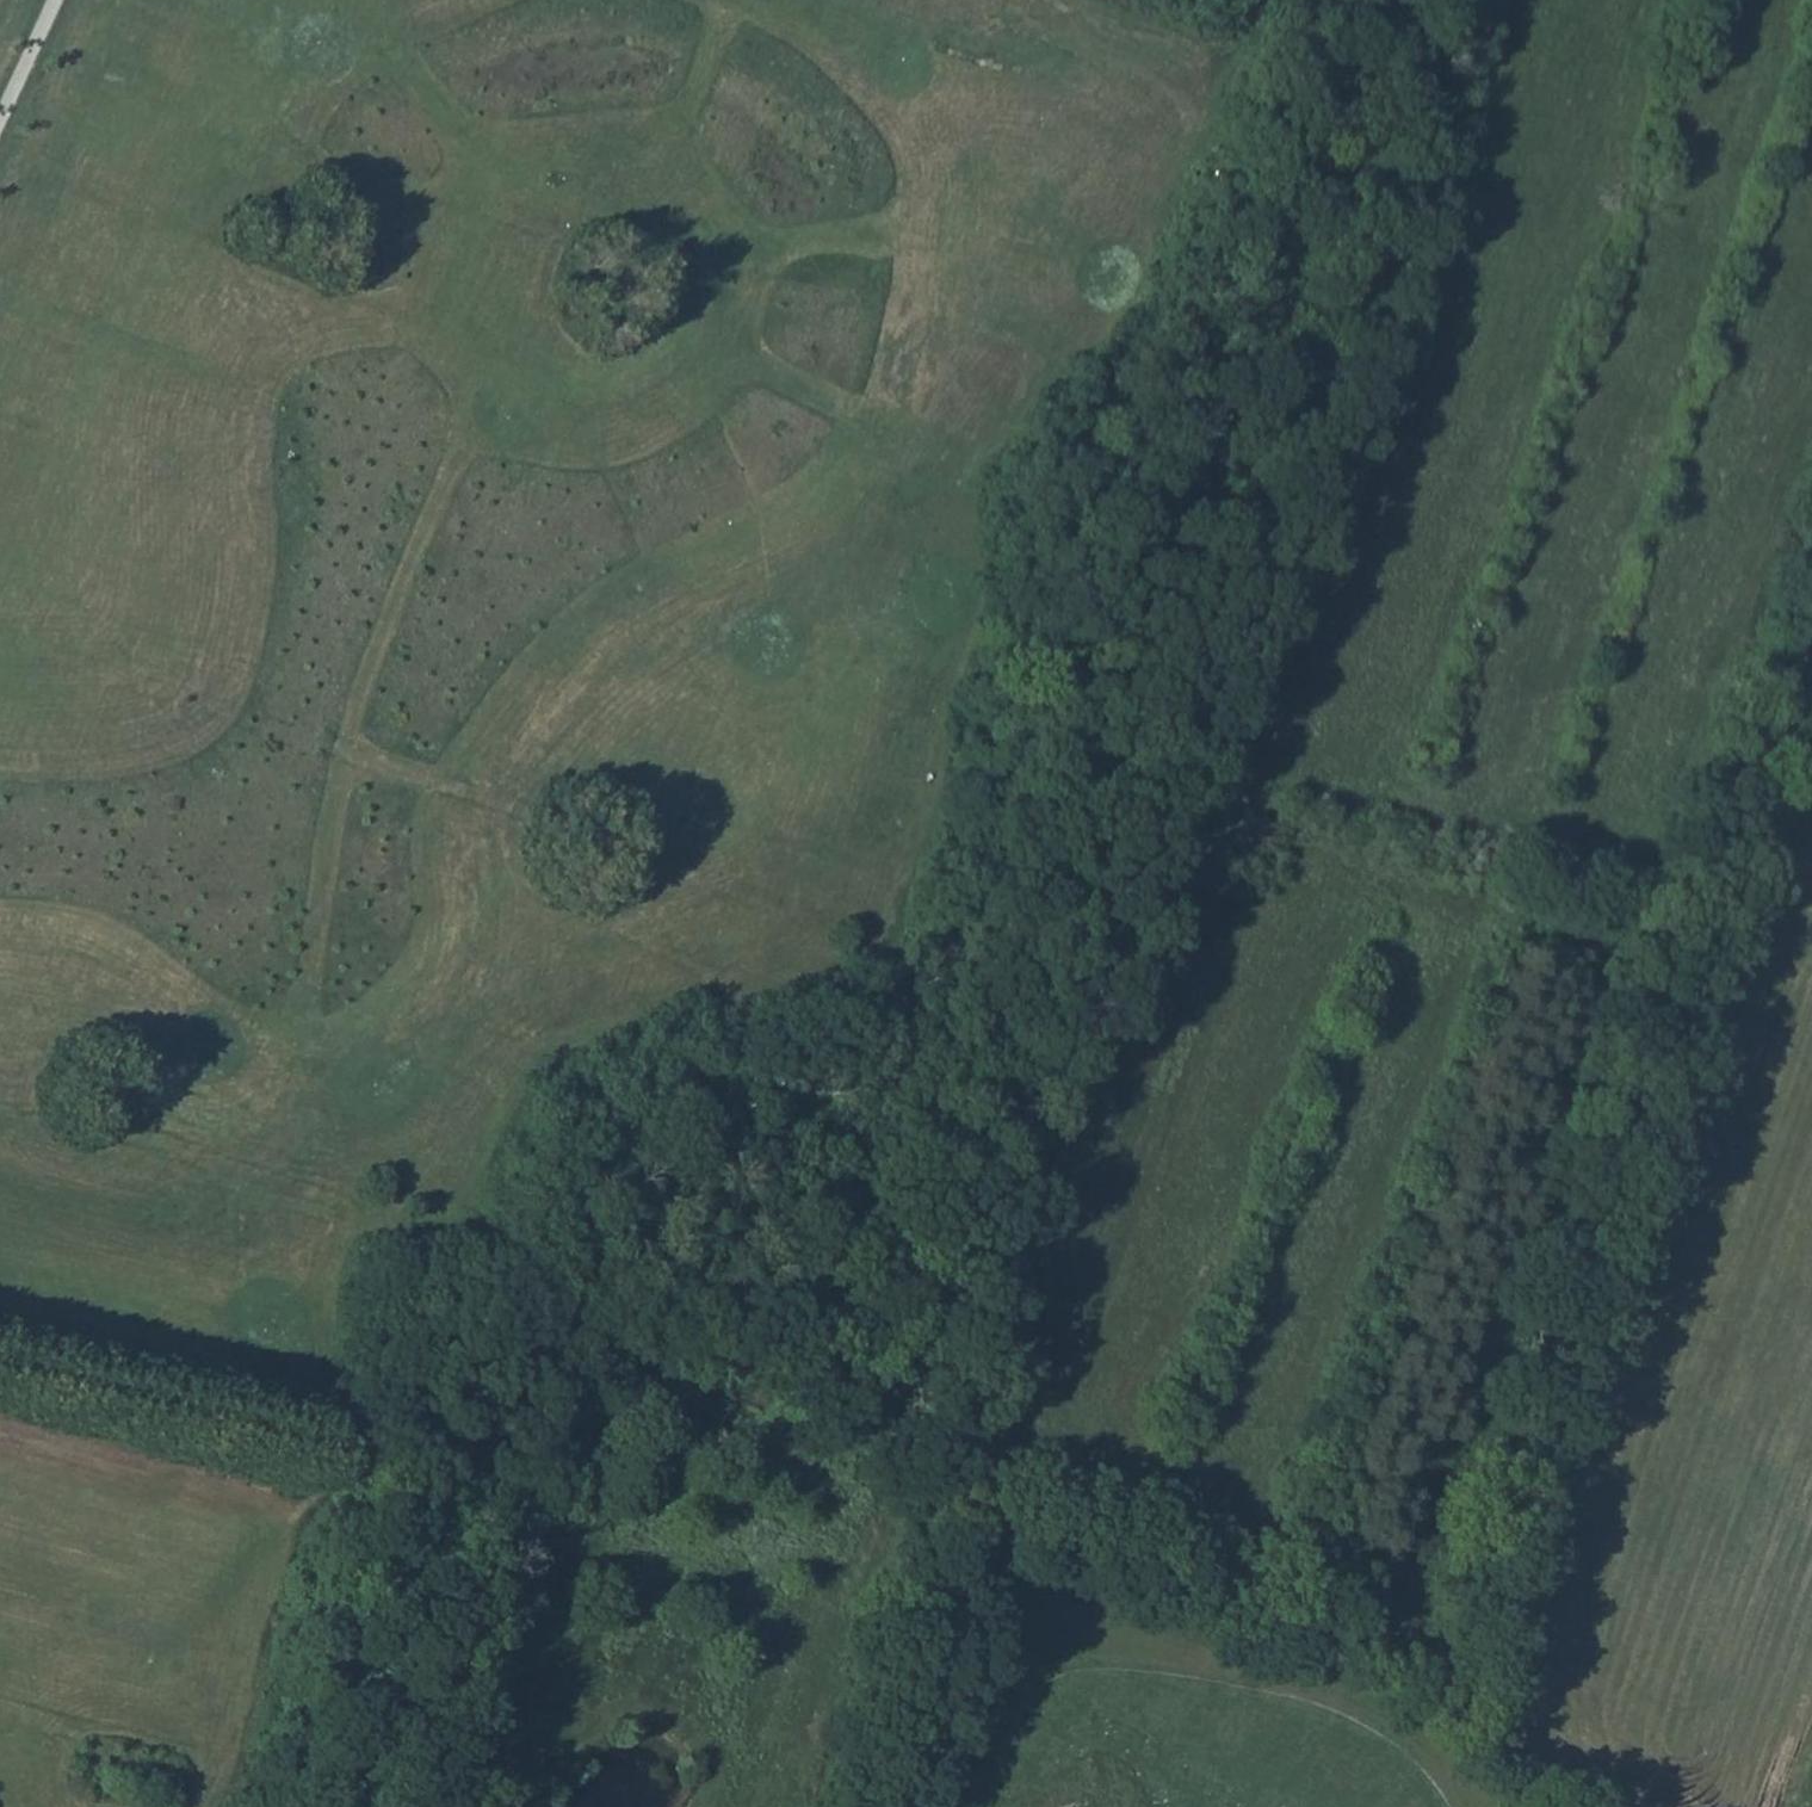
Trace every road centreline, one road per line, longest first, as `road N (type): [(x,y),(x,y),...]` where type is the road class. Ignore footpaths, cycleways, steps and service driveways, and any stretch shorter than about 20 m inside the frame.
road 1 (track): [(857,1806),(953,1489),(1408,1638),(1811,588)]
road 2 (track): [(53,0),(0,116)]

